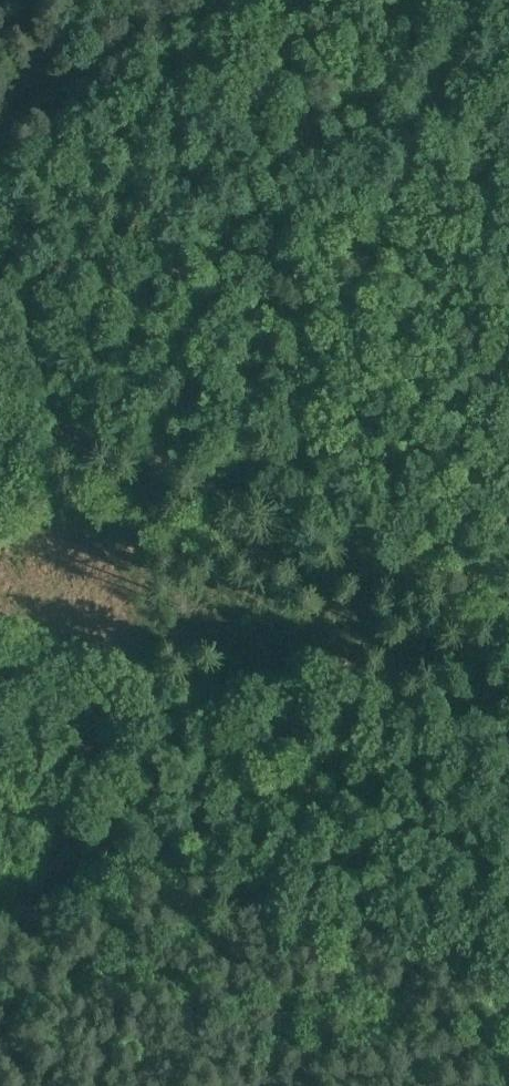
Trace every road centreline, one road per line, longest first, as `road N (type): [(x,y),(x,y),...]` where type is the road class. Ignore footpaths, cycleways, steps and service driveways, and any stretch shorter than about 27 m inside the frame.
road 1 (track): [(508,598),(0,398)]
road 2 (track): [(273,507),(474,0)]

